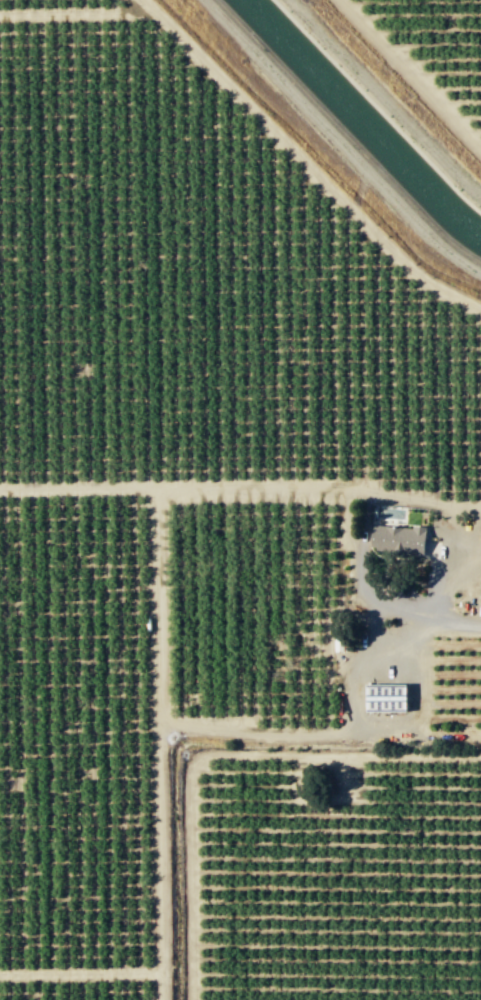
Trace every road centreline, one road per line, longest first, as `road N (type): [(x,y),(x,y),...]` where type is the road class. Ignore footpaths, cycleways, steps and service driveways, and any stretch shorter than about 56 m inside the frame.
road 1 (track): [(195,999),(192,778),(203,758),(480,758)]
road 2 (track): [(480,146),(343,0)]
road 3 (track): [(166,971),(0,973)]
road 4 (track): [(0,13),(154,8)]

